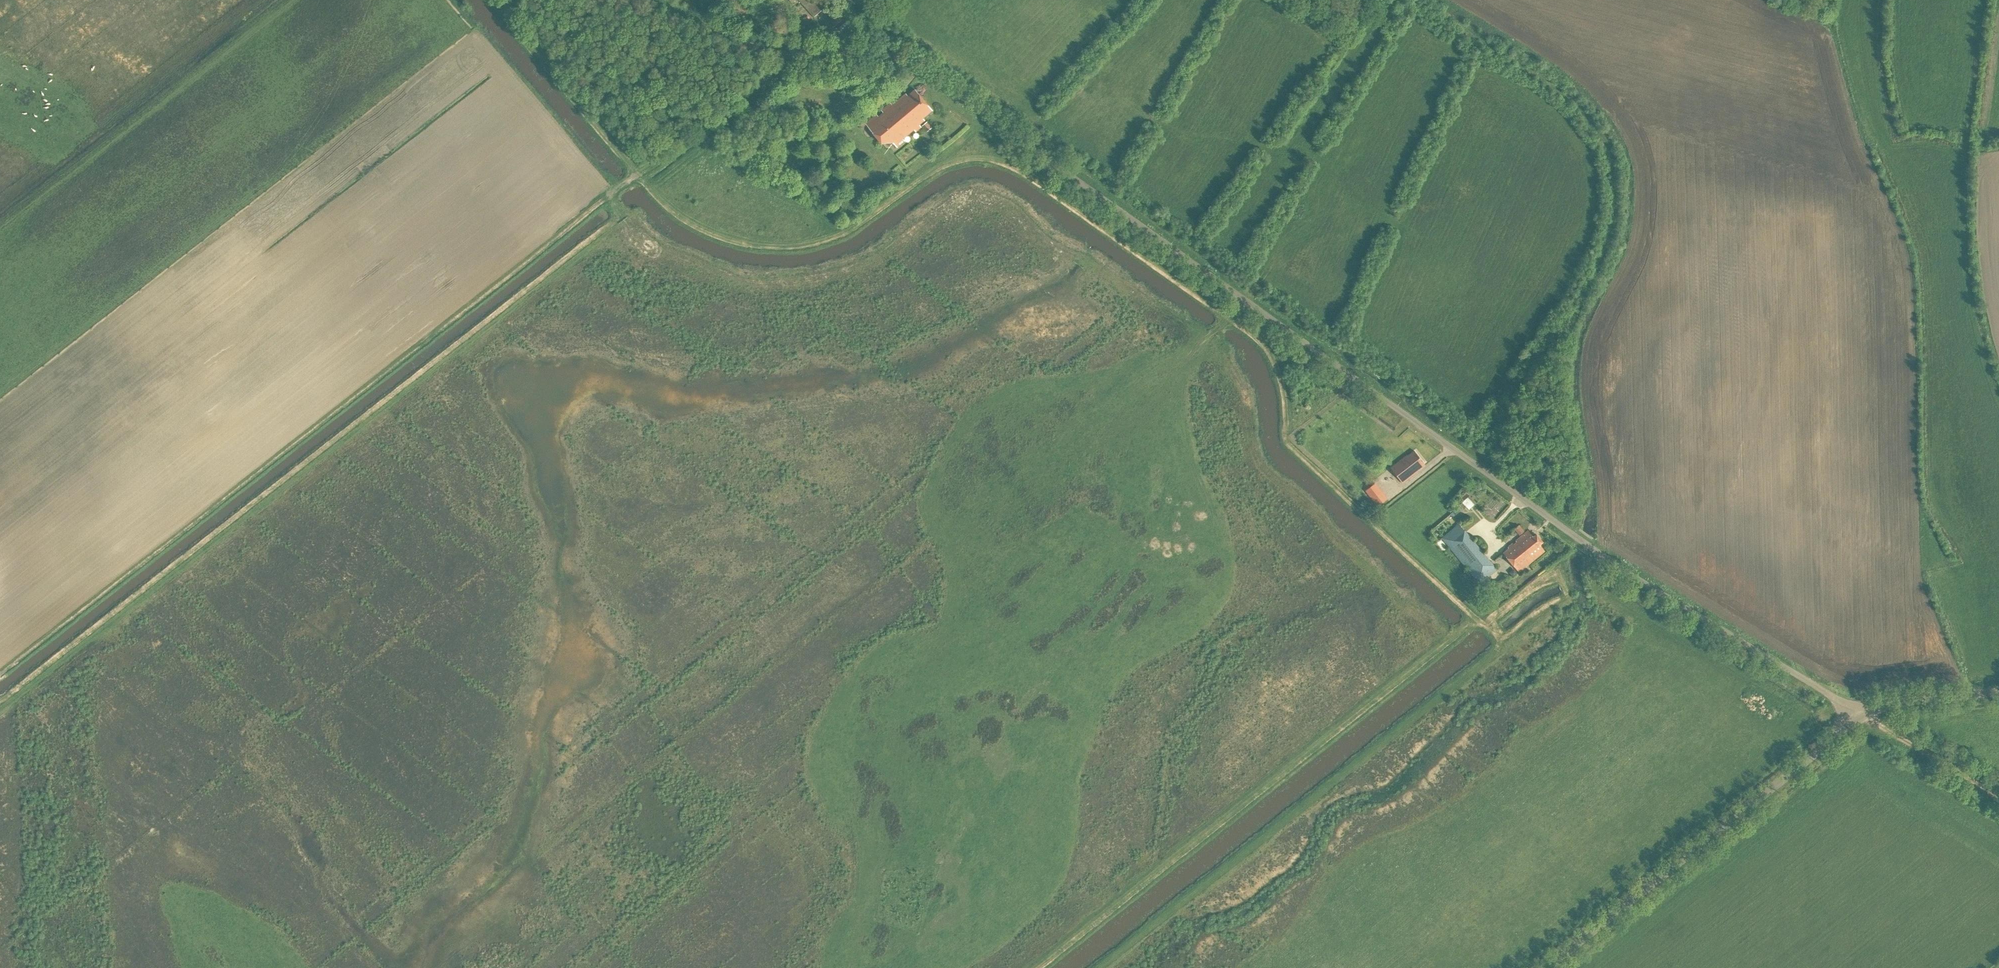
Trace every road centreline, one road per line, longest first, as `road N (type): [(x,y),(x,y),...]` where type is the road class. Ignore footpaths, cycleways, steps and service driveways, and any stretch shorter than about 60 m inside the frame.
road 1 (unclassified): [(1862,715),(1622,568),(907,65),(781,57),(633,0)]
road 2 (track): [(0,674),(614,194),(745,102),(781,57)]
road 3 (unclassified): [(1544,967),(1862,715)]
road 4 (track): [(1862,715),(1998,799)]
road 5 (unclassified): [(1862,715),(1887,704),(1998,692)]

